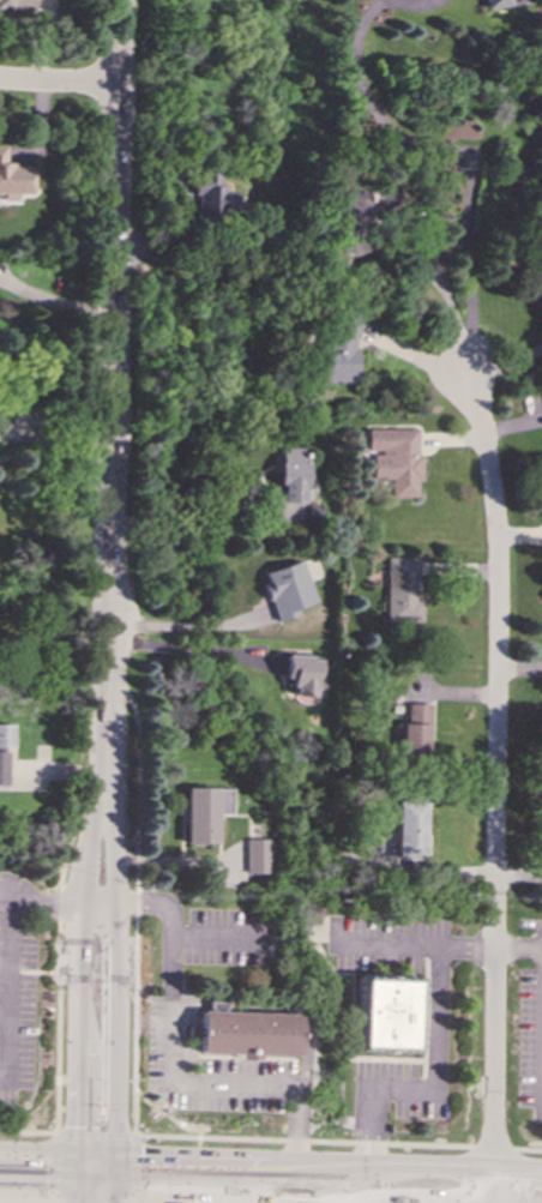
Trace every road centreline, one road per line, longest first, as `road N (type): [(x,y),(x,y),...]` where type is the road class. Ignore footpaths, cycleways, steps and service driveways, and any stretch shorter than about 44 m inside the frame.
road 1 (residential): [(490,1202),(498,529),(478,411),(458,362)]
road 2 (secondary): [(120,0),(104,804)]
road 3 (secondary): [(541,1174),(115,1160)]
road 4 (secondary): [(104,804),(79,952),(76,1159)]
road 5 (secondary): [(115,1160),(118,984),(104,804)]
road 6 (secondary): [(213,1165),(145,1125),(116,1094)]

